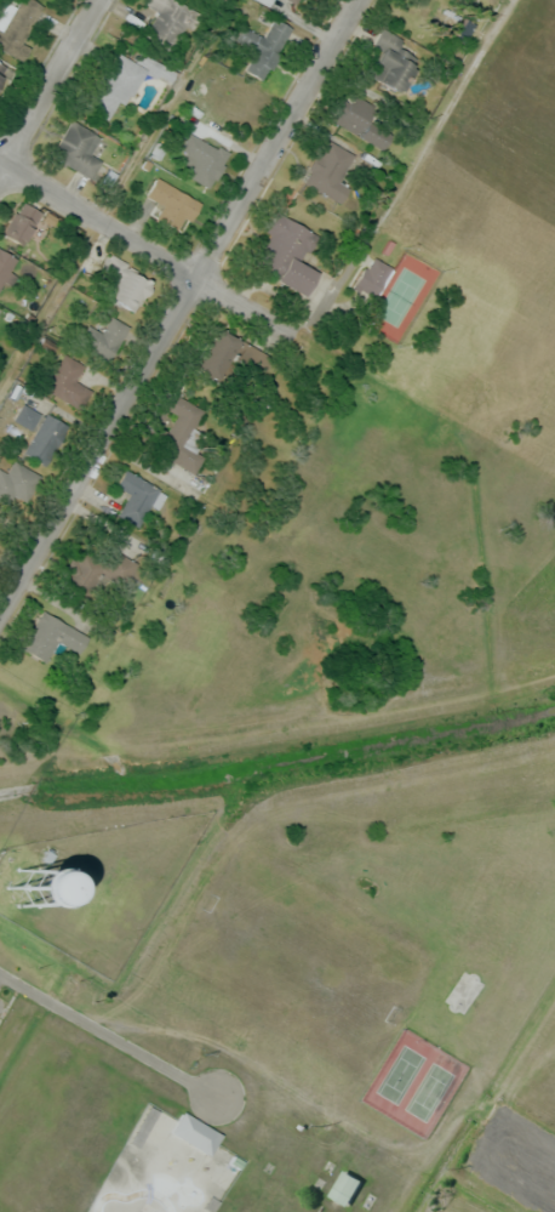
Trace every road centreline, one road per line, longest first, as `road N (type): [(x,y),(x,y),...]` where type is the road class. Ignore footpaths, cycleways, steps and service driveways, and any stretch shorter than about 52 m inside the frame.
road 1 (residential): [(358,0),(189,275),(0,614)]
road 2 (residential): [(0,161),(286,335)]
road 3 (residential): [(0,974),(217,1098)]
road 4 (residential): [(100,0),(0,167)]

